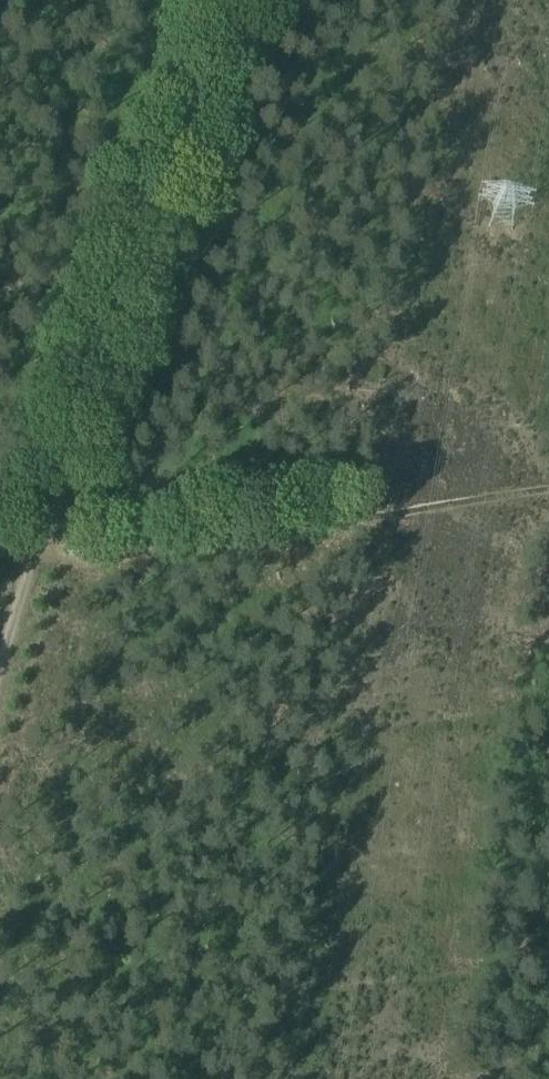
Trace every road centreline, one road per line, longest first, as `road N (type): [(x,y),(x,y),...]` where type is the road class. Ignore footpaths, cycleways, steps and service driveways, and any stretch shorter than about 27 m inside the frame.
road 1 (track): [(231,0),(26,566),(0,664)]
road 2 (track): [(26,566),(548,486)]

